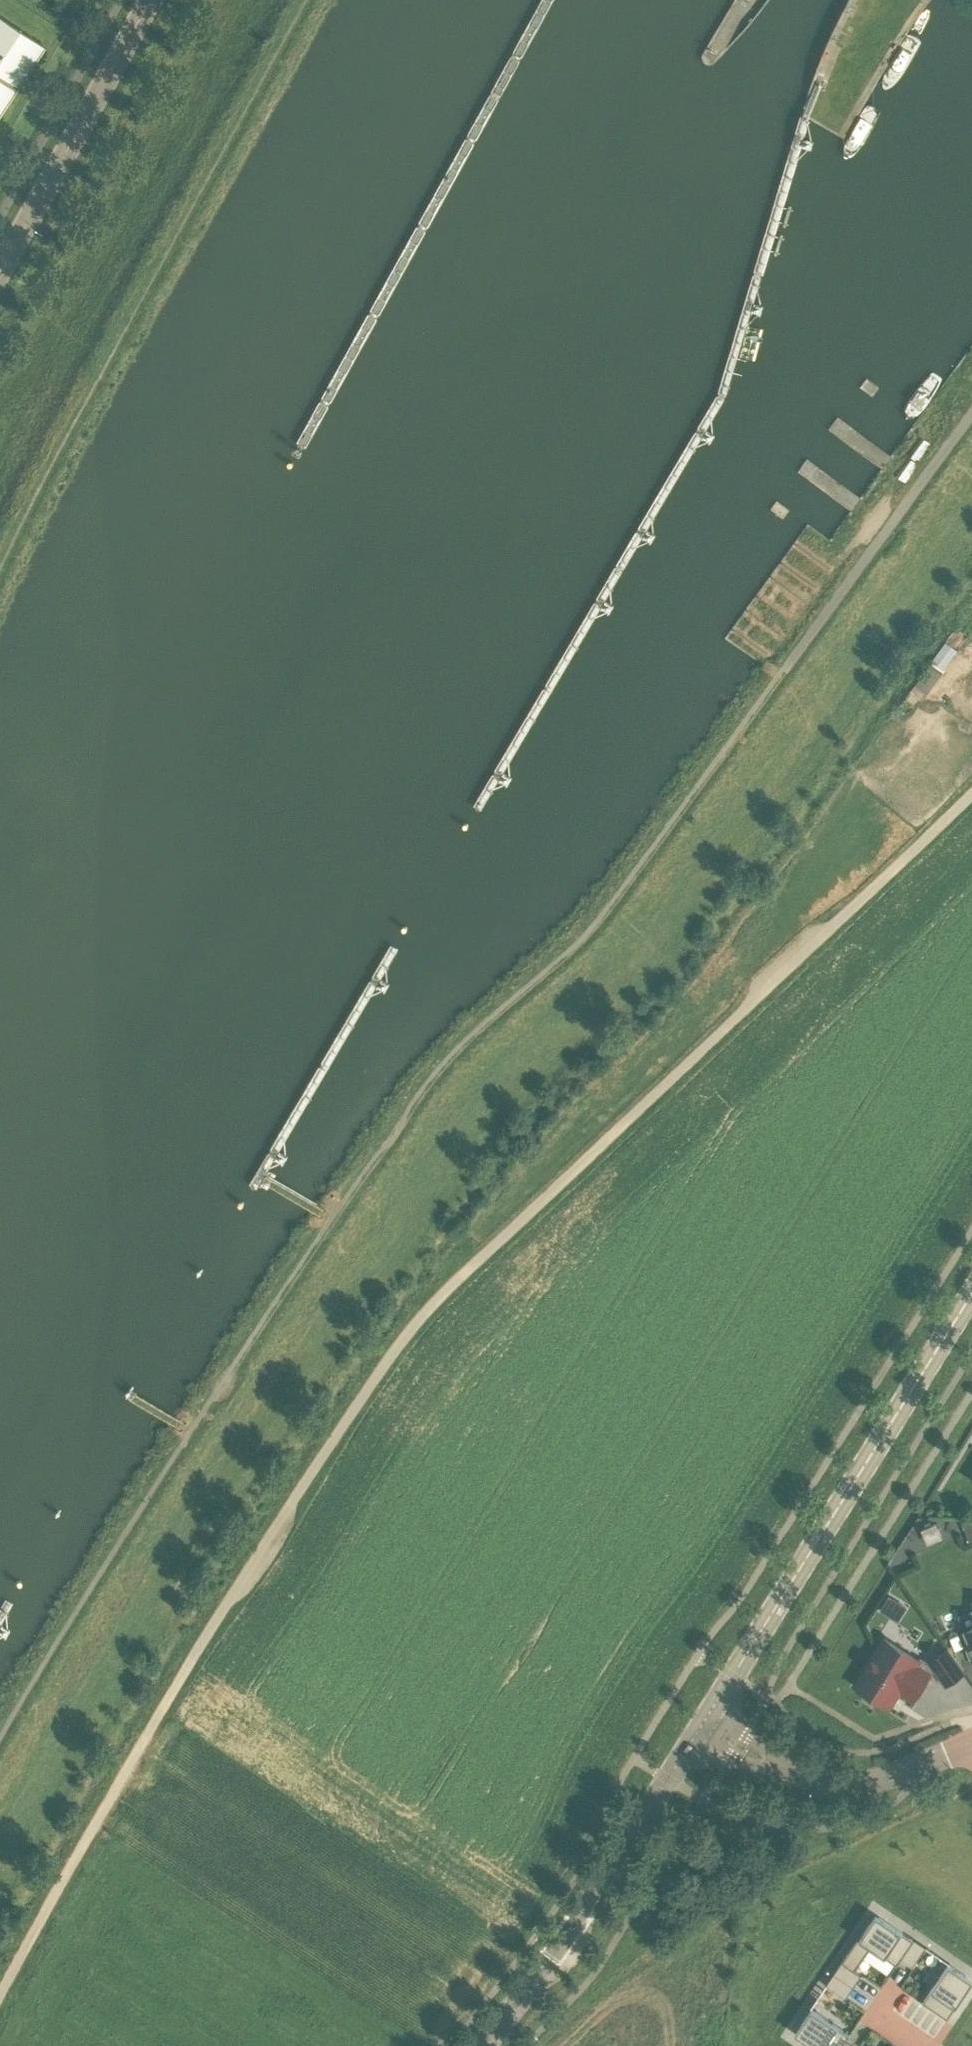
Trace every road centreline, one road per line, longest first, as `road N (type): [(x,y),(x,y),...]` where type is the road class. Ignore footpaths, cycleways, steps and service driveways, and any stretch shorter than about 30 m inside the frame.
road 1 (unclassified): [(0,1993),(150,1714),(405,1325),(971,792)]
road 2 (tertiary): [(700,1728),(971,1295)]
road 3 (tertiary): [(478,2045),(595,1896),(700,1728)]
road 4 (tertiary): [(0,274),(152,0)]
road 5 (residential): [(924,1765),(836,1784),(700,1728)]

